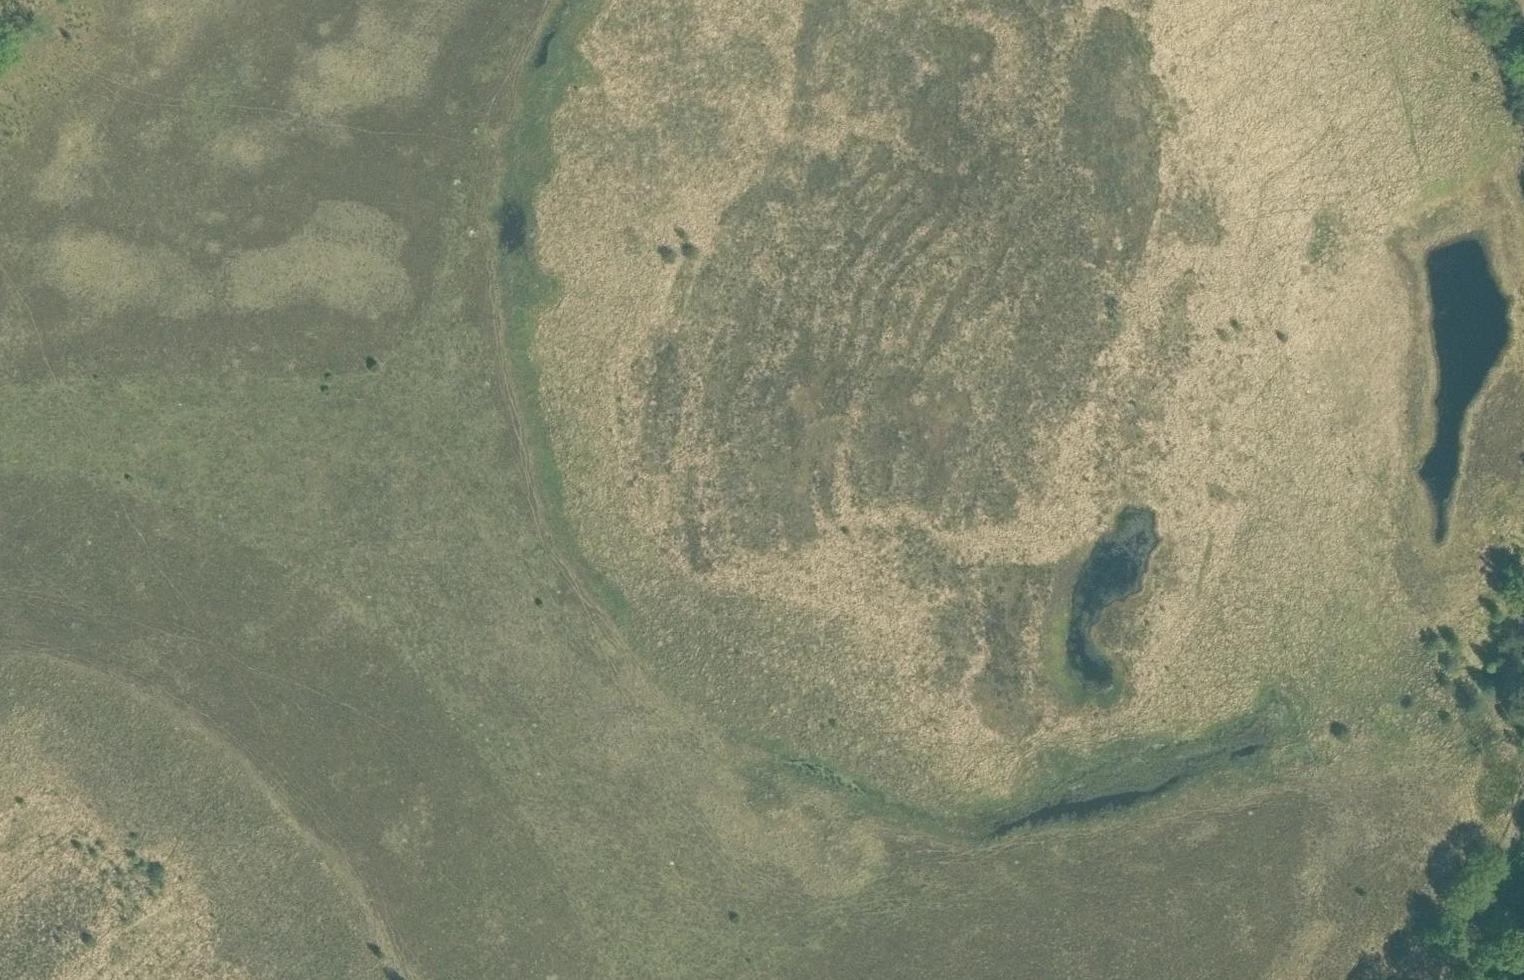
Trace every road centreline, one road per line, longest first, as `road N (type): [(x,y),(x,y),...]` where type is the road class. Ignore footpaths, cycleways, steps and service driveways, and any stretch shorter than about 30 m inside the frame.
road 1 (track): [(1523,821),(1448,979)]

